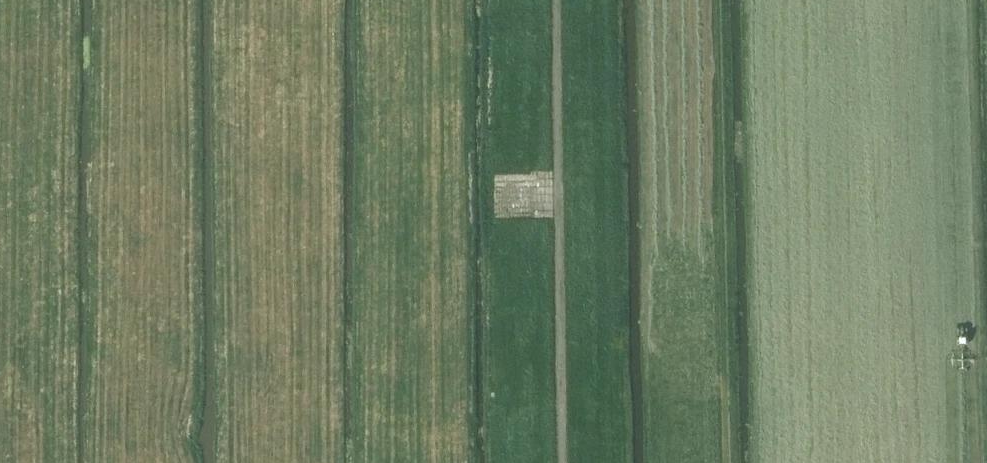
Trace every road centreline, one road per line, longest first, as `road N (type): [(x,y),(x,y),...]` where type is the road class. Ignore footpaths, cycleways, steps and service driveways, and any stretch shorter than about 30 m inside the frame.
road 1 (track): [(562,462),(556,0)]

